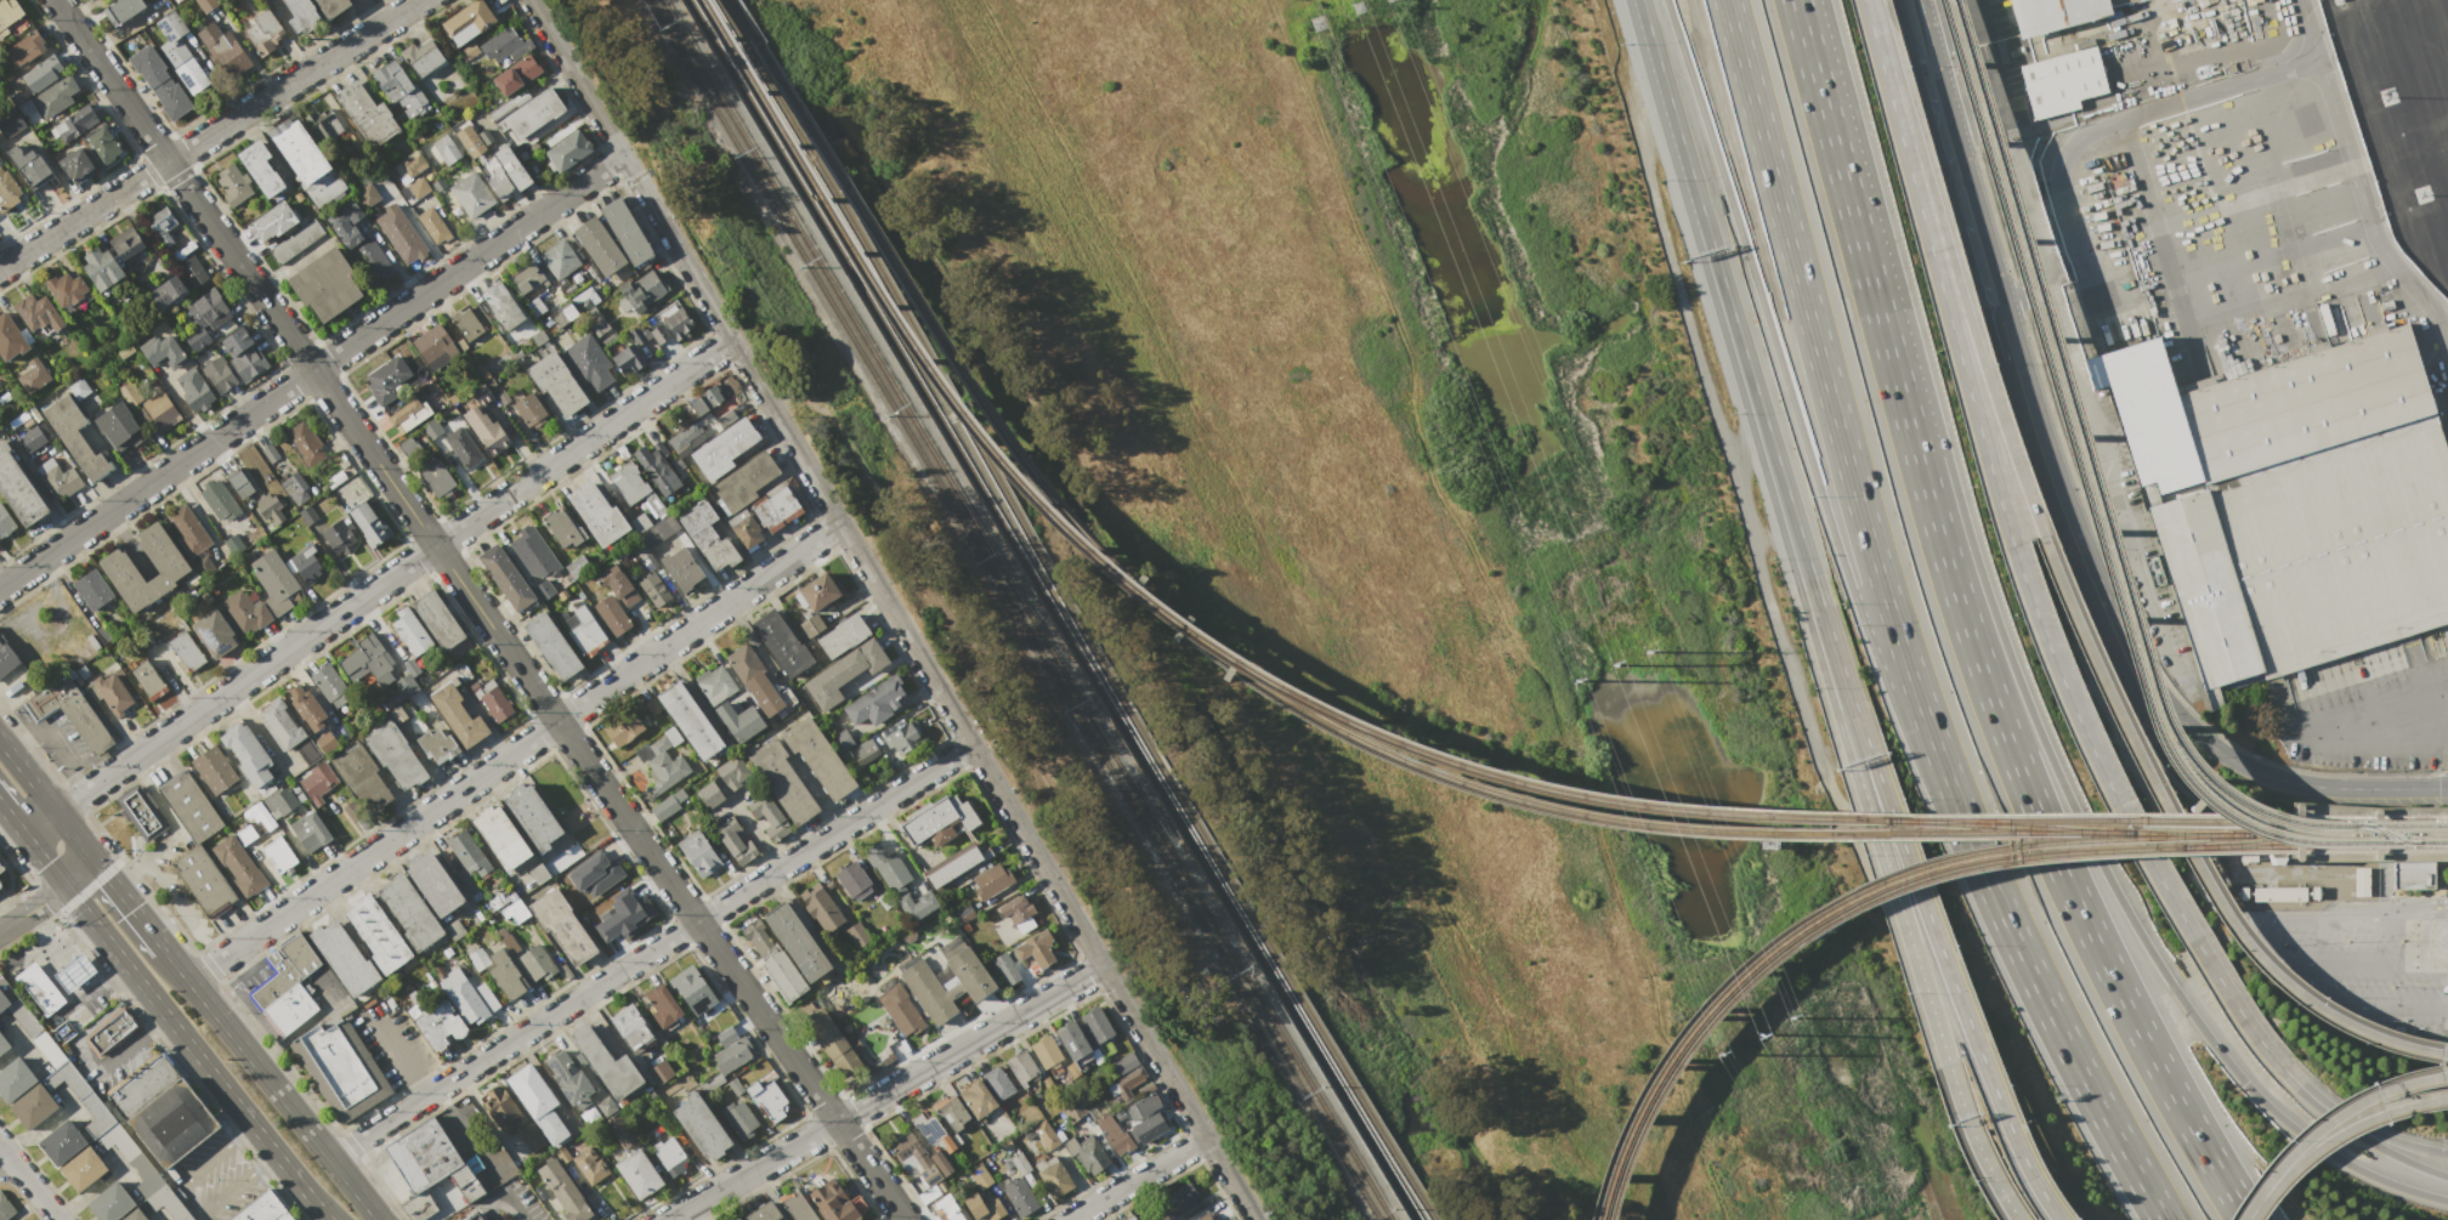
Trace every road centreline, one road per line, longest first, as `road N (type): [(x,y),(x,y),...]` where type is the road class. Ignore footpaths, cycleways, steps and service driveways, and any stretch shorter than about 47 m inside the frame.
road 1 (residential): [(55,0),(906,1219)]
road 2 (residential): [(531,0),(1259,1219)]
road 3 (track): [(1271,0),(1416,375),(1436,478),(1470,516),(1511,635),(1555,702),(1729,1219)]
road 4 (motorway): [(1722,0),(1878,585),(1928,733),(2013,938),(2163,1219)]
road 5 (motorway): [(2447,1200),(2362,1171),(2279,1118),(2203,1032),(2132,924),(2021,691),(1932,418),(1846,209)]
road 6 (motorway): [(2447,1054),(2357,1029),(2301,997),(2257,958),(2210,891),(2123,725),(2046,551),(1880,69)]
road 7 (motorway): [(2299,1085),(2250,1029),(2188,931),(2072,710),(1999,507),(1880,69)]
road 8 (motorway): [(2246,1219),(2108,971),(2019,774),(1948,571),(1846,209)]
road 9 (residential): [(735,340),(23,834)]
road 10 (residential): [(844,521),(191,980)]
road 11 (motorway): [(1671,0),(1841,538),(1928,733)]
road 12 (residential): [(973,743),(330,1158)]
road 13 (motorway): [(1783,499),(1946,1063)]
road 14 (motorway): [(1783,499),(1977,1049)]
road 15 (motorway): [(1636,0),(1783,499)]
road 16 (residential): [(428,0),(0,270)]
road 17 (residential): [(1107,969),(672,1219)]
road 18 (tertiary): [(2106,617),(2144,724),(2203,793),(2286,827),(2447,833)]
road 19 (primary): [(66,887),(327,1219)]
road 20 (residential): [(314,369),(0,587)]
road 21 (residential): [(623,157),(314,369)]
road 22 (tertiary): [(2356,788),(2280,779),(2211,747),(2170,709),(2106,617)]
road 23 (primary): [(380,1219),(191,980)]
road 24 (tertiary): [(2008,353),(2106,617)]
road 25 (motorway): [(2447,1074),(2376,1094),(2330,1119),(2288,1156),(2243,1219)]
road 26 (motorway): [(2447,1099),(2382,1113),(2339,1134),(2278,1182),(2248,1219)]
road 27 (motorway): [(1846,209),(1790,0)]
road 28 (motorway): [(1977,1049),(2016,1148),(2058,1219)]
road 29 (motorway): [(2447,1177),(2350,1130),(2299,1085)]
road 30 (motorway): [(1946,1063),(1971,1137),(2016,1219)]
road 31 (motorway): [(2447,1154),(2378,1134),(2299,1085)]
road 32 (residential): [(1208,1135),(1072,1219)]
road 33 (primary): [(96,861),(0,739)]

